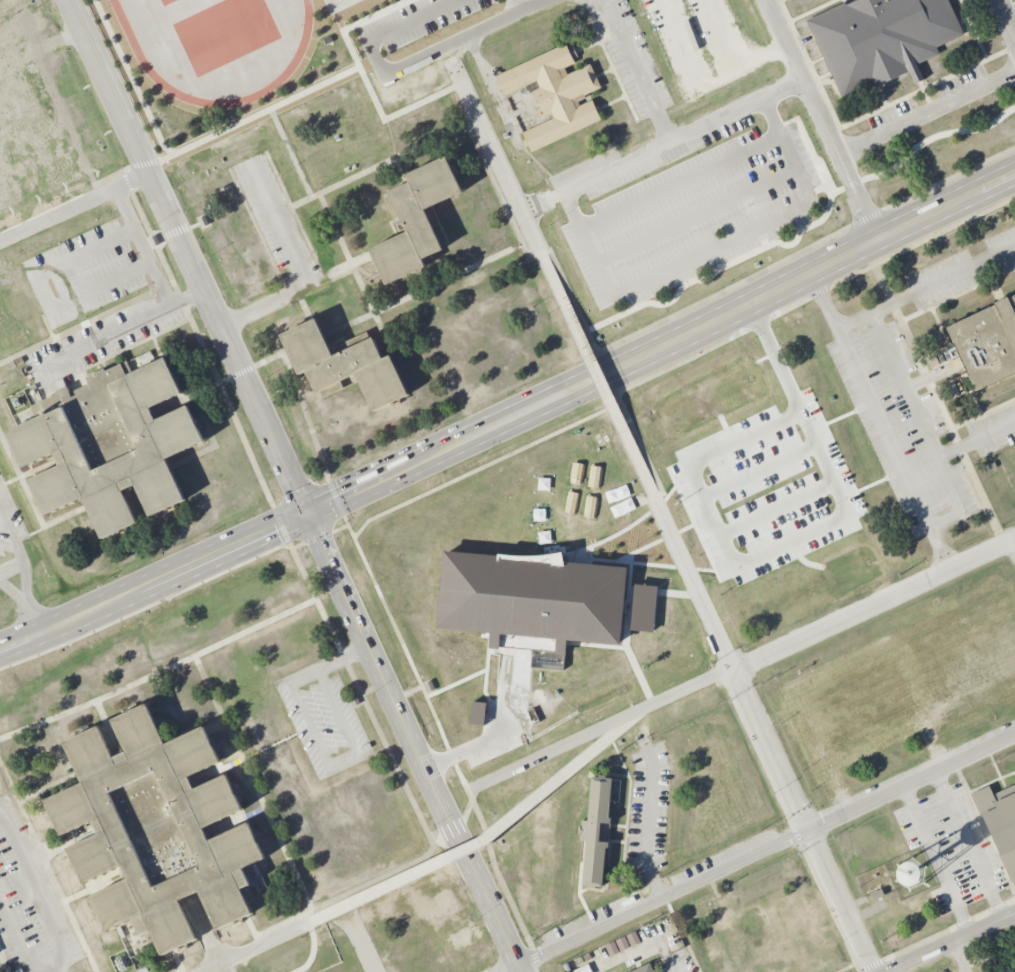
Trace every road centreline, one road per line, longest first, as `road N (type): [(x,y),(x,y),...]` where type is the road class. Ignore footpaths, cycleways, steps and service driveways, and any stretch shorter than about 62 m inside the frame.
road 1 (tertiary): [(307,514),(1014,180)]
road 2 (residential): [(69,0),(307,514)]
road 3 (residential): [(501,971),(1014,737)]
road 4 (tertiary): [(307,514),(522,971)]
road 5 (tertiary): [(0,650),(307,514)]
road 6 (residential): [(880,245),(767,0)]
road 7 (residential): [(385,76),(545,0)]
road 8 (residential): [(871,971),(807,833)]
road 9 (residential): [(902,971),(1014,918)]
road 10 (residential): [(311,921),(202,971)]

